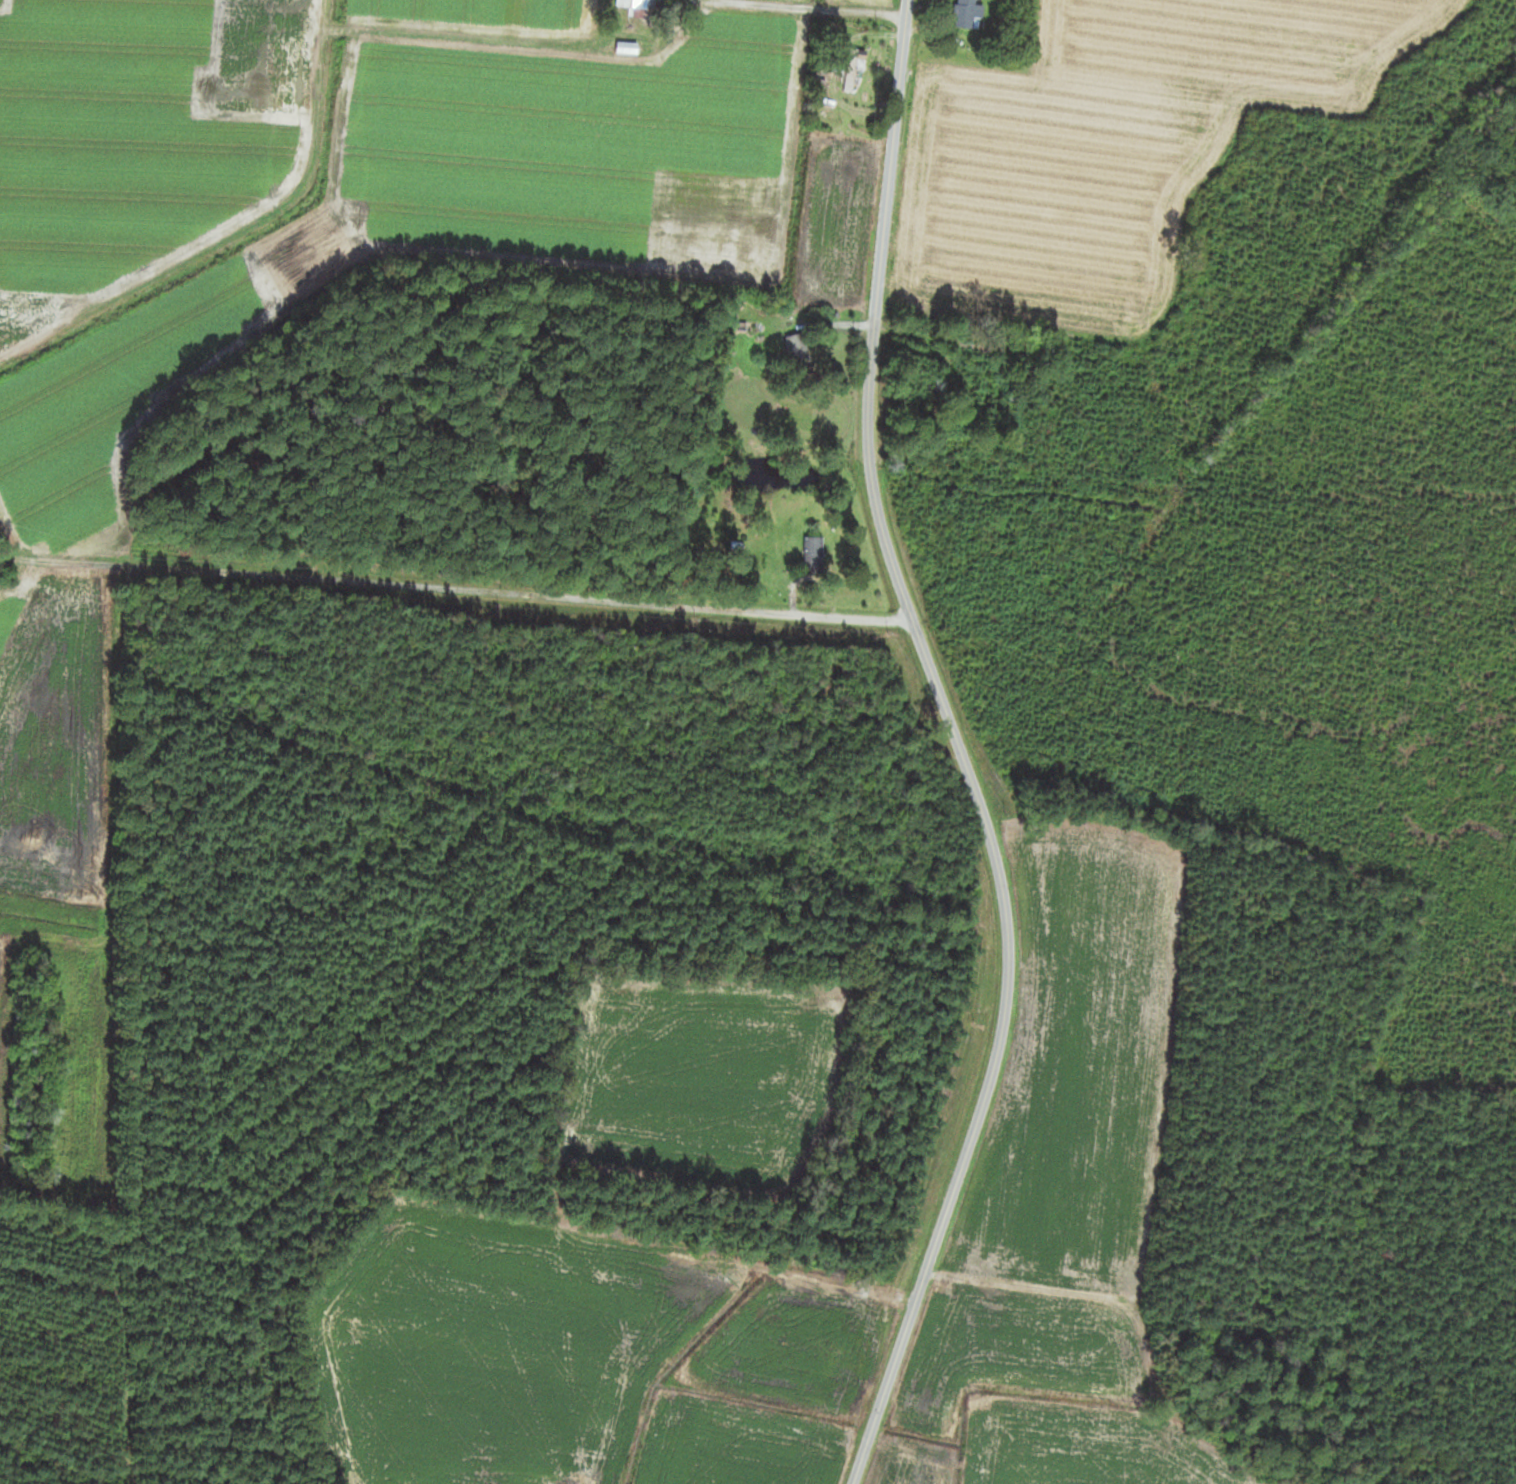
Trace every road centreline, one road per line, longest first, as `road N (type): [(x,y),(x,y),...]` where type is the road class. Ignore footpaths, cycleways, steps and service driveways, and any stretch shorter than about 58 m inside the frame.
road 1 (residential): [(853,1483),(993,1076),(1010,956),(998,866),(886,546),(871,478),(868,402),(893,110)]

